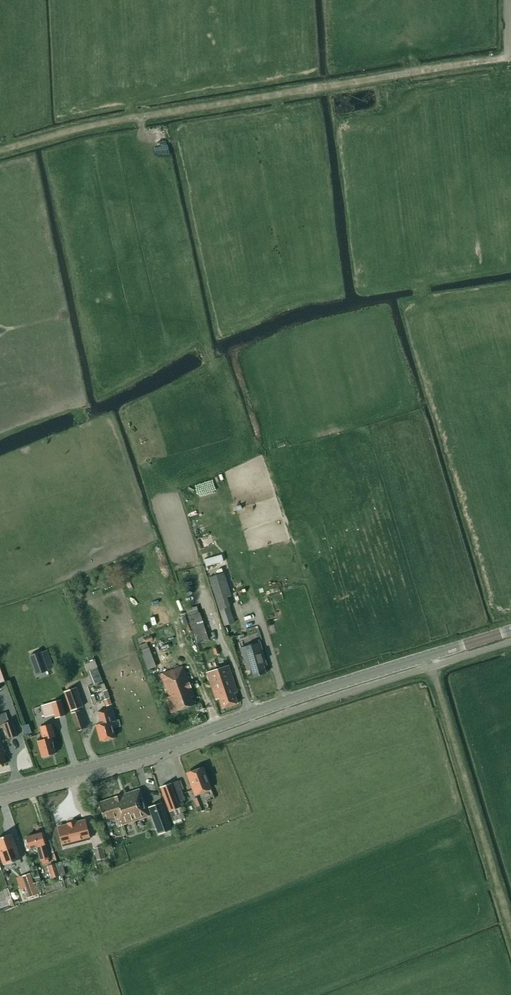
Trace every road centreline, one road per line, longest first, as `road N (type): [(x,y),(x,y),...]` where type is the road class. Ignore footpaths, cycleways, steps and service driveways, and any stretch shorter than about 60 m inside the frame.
road 1 (tertiary): [(510,630),(0,792)]
road 2 (track): [(0,149),(141,115),(508,58)]
road 3 (track): [(427,656),(510,927)]

